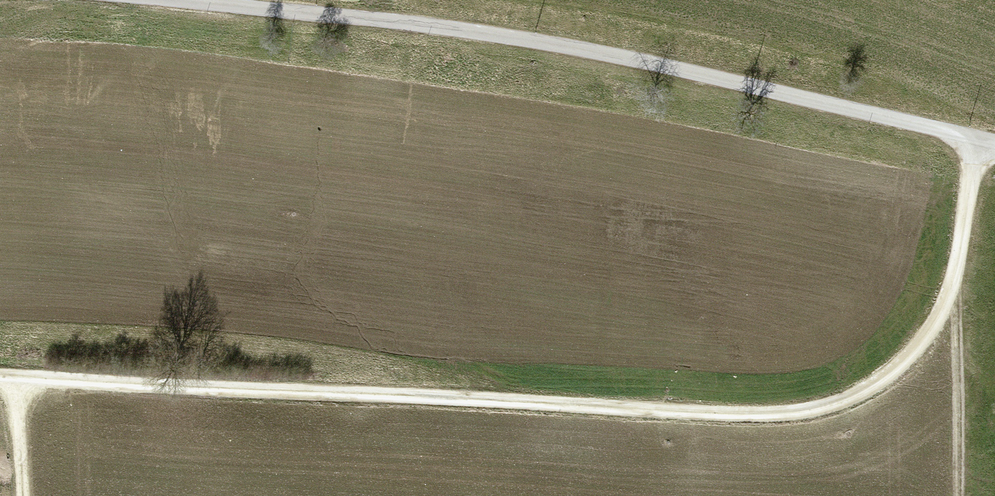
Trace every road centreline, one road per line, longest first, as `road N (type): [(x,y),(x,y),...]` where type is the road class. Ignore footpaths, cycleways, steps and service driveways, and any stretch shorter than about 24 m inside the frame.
road 1 (track): [(976,138),(956,283),(918,352),(860,394),(811,409),(768,414),(0,376)]
road 2 (track): [(994,142),(651,60),(468,28),(170,0)]
road 3 (track): [(956,283),(956,495)]

